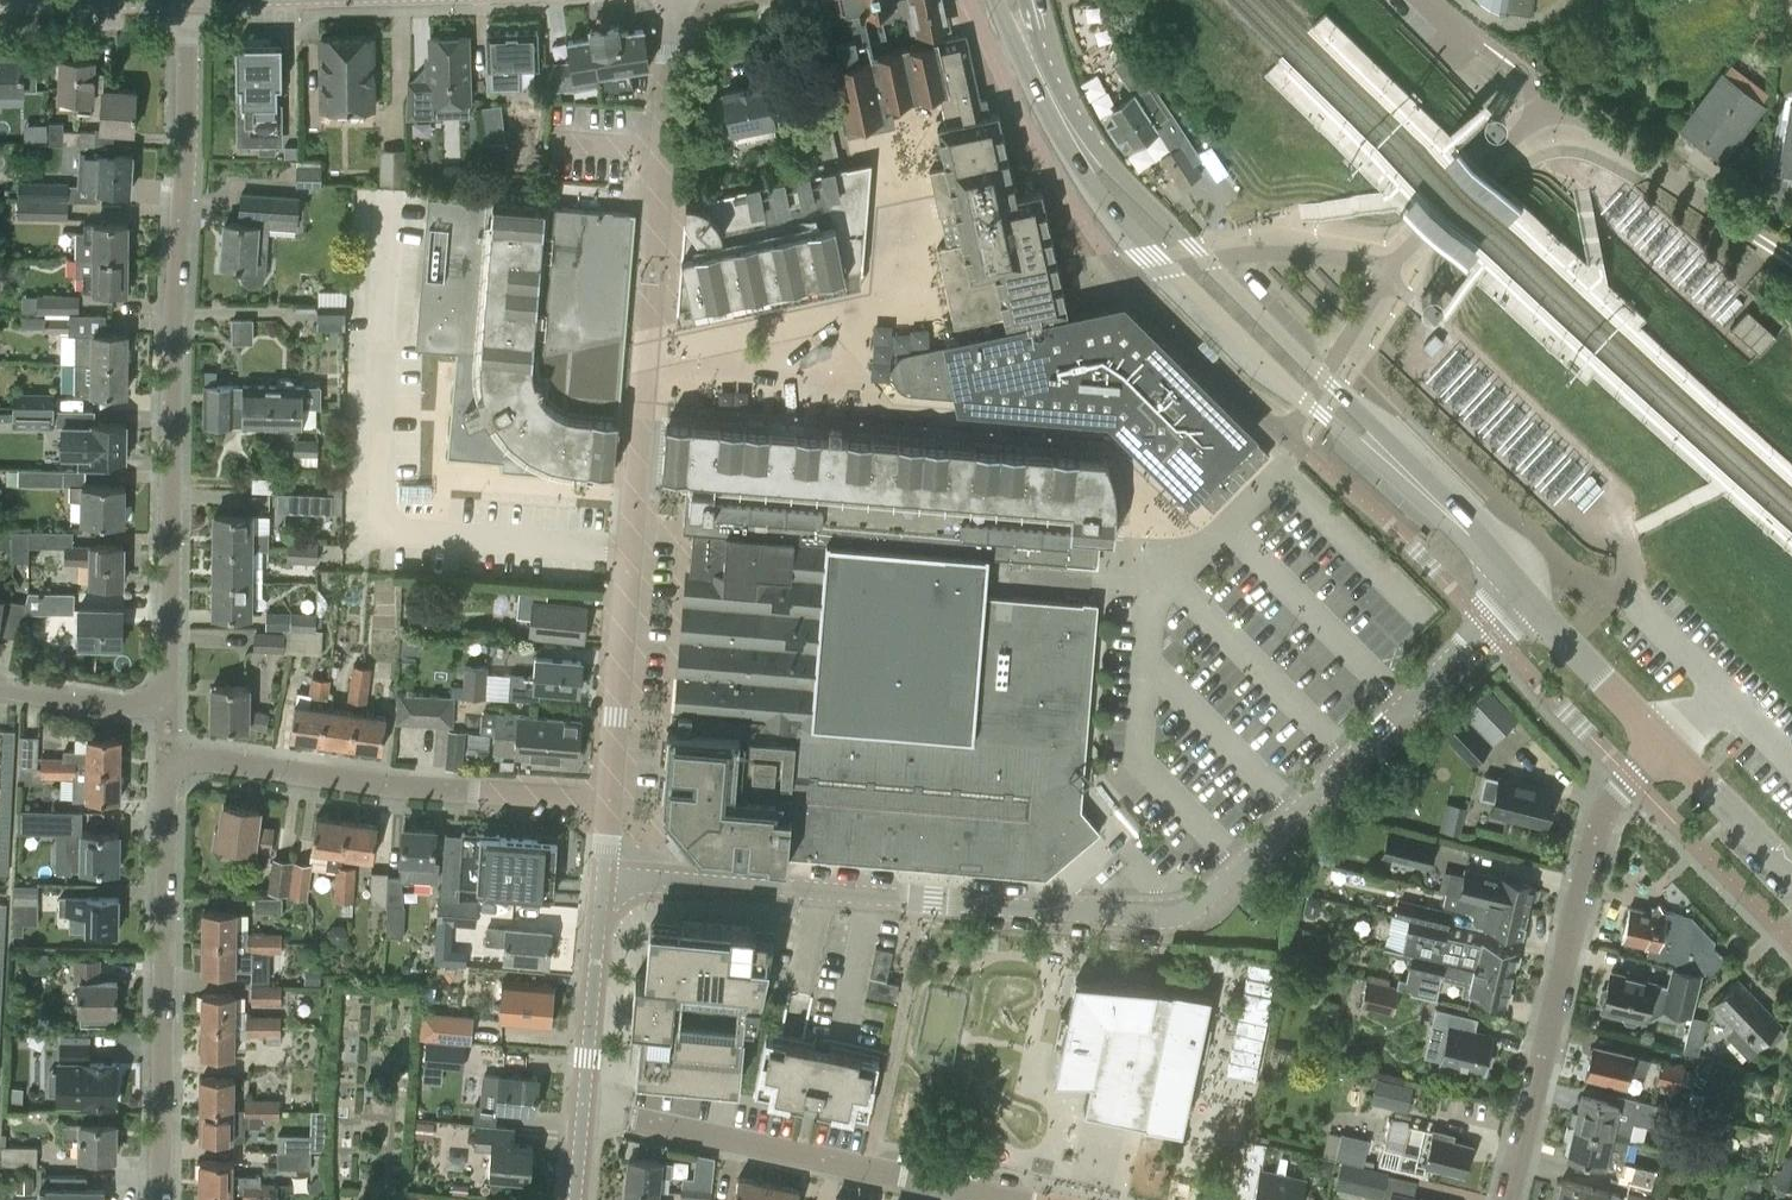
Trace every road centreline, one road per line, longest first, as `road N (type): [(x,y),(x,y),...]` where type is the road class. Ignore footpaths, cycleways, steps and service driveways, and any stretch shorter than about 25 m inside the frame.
road 1 (tertiary): [(602,894),(643,882),(1060,911),(1189,910),(1524,596)]
road 2 (residential): [(610,800),(204,760),(176,767),(166,791),(158,1199)]
road 3 (residential): [(610,800),(675,0)]
road 4 (tertiary): [(996,0),(1072,156),(1151,256),(1307,403),(1464,528)]
road 5 (residential): [(155,698),(167,673),(180,0)]
road 6 (tertiary): [(1464,528),(1443,495),(1118,170),(1073,107),(1032,0)]
road 7 (residential): [(1507,1199),(1593,835),(1603,811),(1665,742)]
road 8 (residential): [(1013,1199),(583,1110)]
road 9 (tertiary): [(583,1110),(602,894)]
road 10 (residential): [(1665,742),(1524,596)]
road 11 (residential): [(1791,870),(1665,742)]
road 12 (residential): [(155,698),(128,705),(0,687)]

